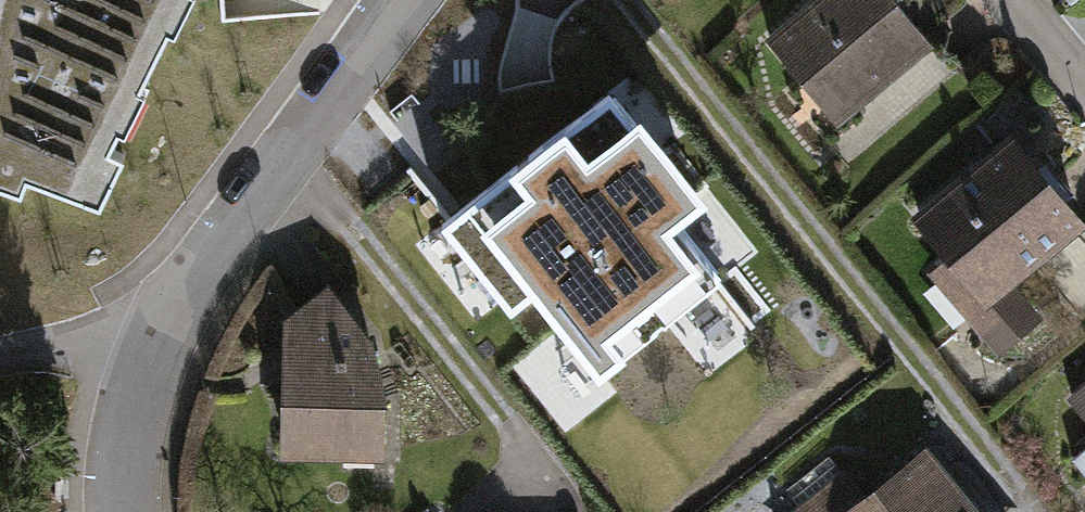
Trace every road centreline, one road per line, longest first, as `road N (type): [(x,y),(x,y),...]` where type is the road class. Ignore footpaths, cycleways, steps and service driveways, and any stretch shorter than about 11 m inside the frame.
road 1 (residential): [(409,0),(204,281),(154,367)]
road 2 (unclassified): [(0,359),(75,349),(154,367)]
road 3 (residential): [(154,367),(136,417),(126,511)]

